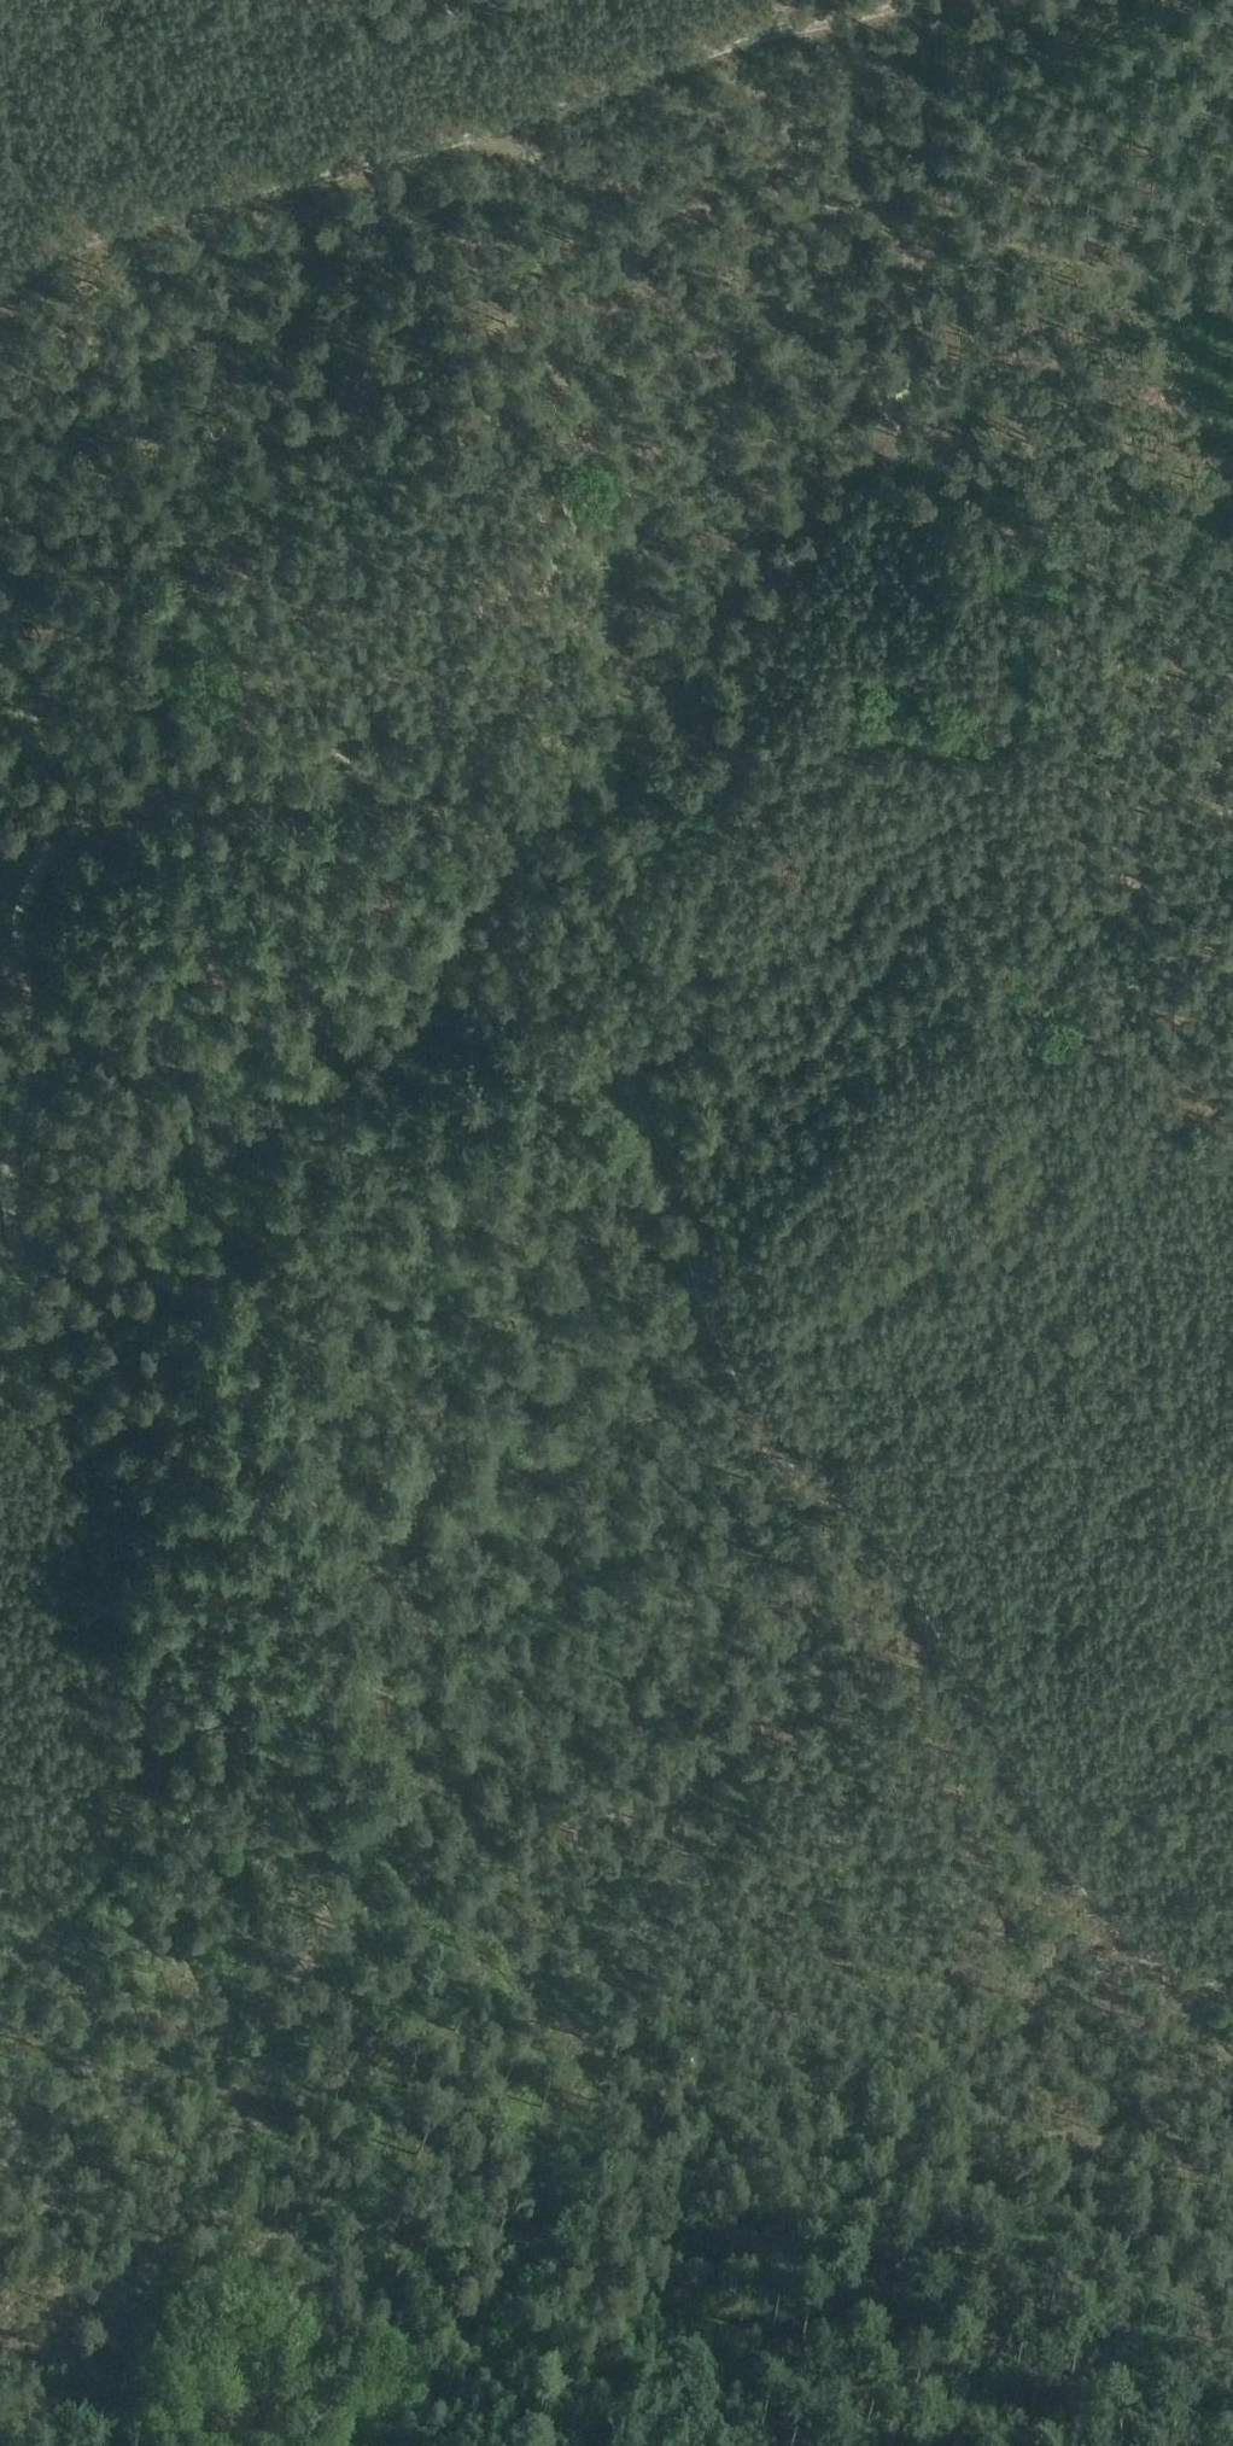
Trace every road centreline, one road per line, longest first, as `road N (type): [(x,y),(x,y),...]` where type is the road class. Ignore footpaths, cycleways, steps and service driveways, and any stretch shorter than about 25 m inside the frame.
road 1 (track): [(0,683),(53,744),(95,770),(148,787),(352,776),(393,784),(422,801),(508,949),(600,1040),(653,1125),(681,1201),(694,1278),(784,1463),(863,1518),(906,1576),(1077,1879),(1194,2003)]
road 2 (track): [(0,298),(83,246),(478,136),(731,43),(916,0)]

